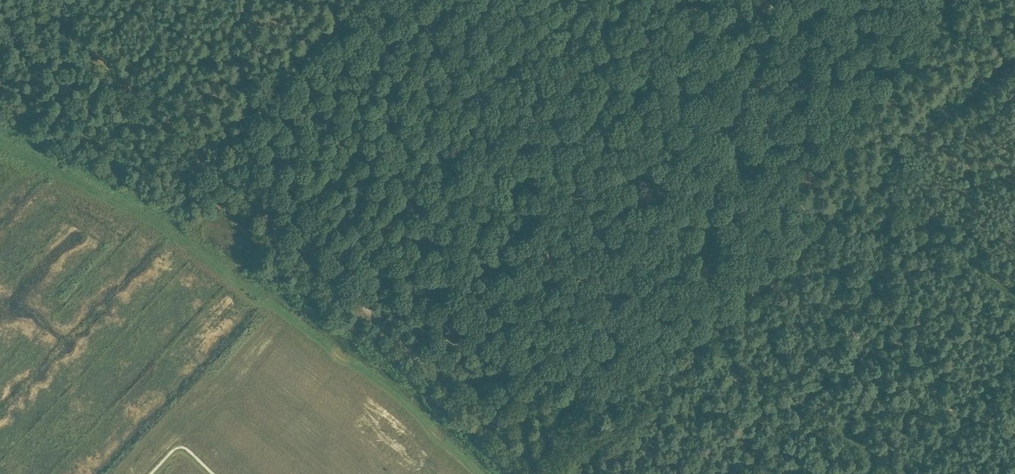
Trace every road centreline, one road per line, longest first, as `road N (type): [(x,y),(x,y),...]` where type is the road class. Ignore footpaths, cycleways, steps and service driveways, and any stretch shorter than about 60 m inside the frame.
road 1 (track): [(516,451),(207,162)]
road 2 (track): [(39,0),(207,162)]

